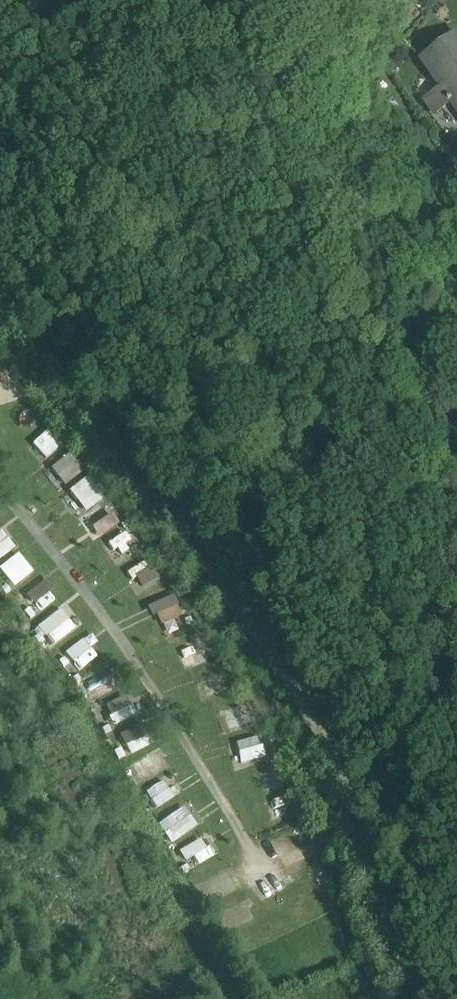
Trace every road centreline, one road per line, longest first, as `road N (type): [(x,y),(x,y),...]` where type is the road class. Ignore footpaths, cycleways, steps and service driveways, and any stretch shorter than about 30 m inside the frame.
road 1 (unclassified): [(116,441),(323,725),(396,949)]
road 2 (residential): [(0,309),(116,441)]

